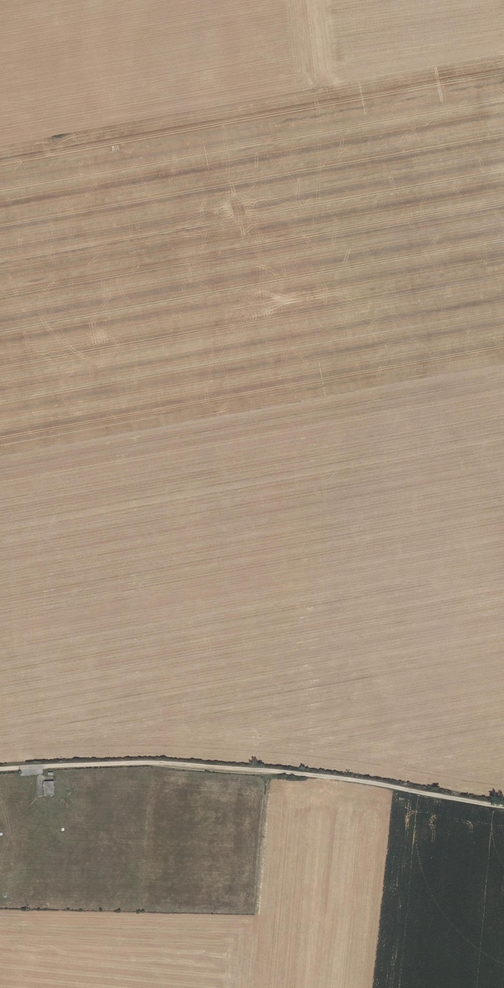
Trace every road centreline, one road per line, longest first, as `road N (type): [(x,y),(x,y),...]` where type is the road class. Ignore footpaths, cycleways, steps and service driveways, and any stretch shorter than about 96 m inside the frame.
road 1 (track): [(503,808),(245,768),(0,771)]

